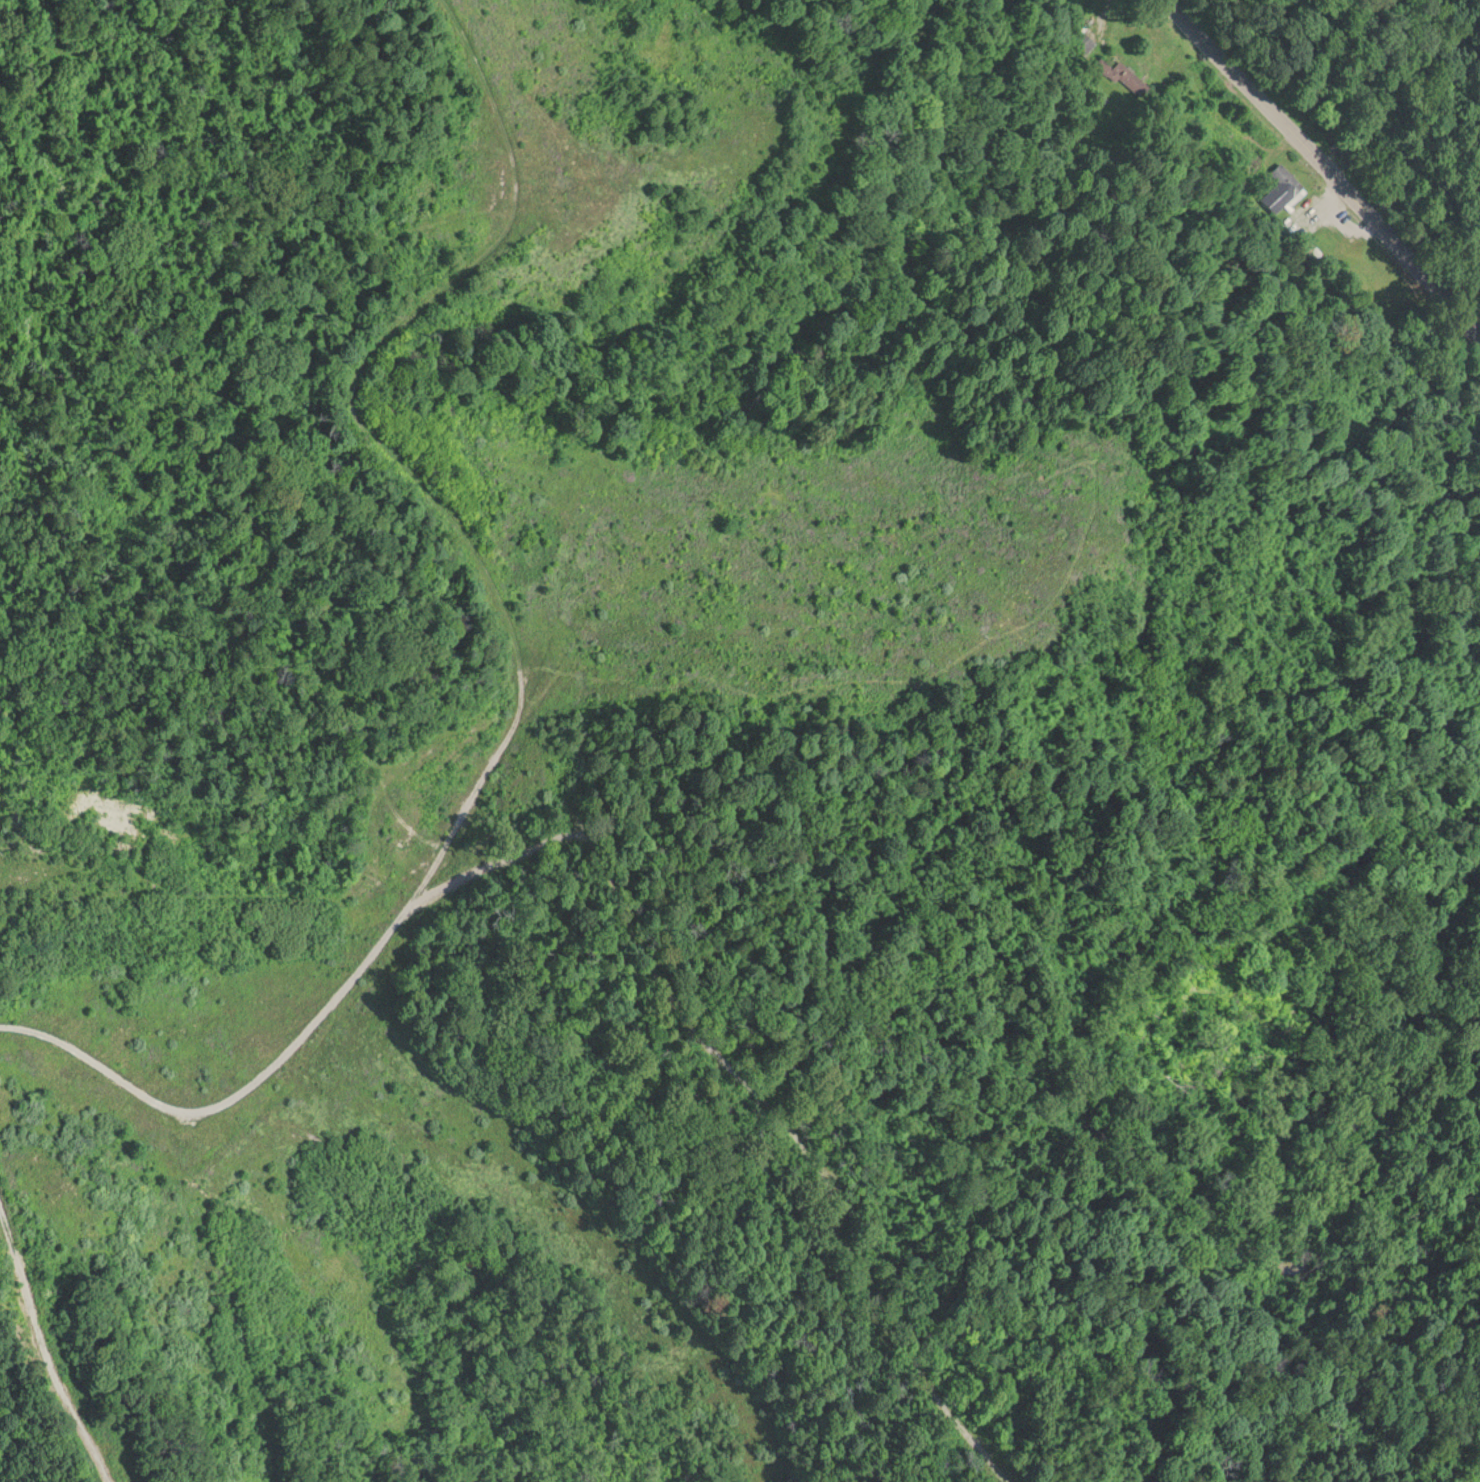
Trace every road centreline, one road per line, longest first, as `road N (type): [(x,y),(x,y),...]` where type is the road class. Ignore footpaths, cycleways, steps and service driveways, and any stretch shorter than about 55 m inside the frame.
road 1 (residential): [(1168,0),(1479,329)]

